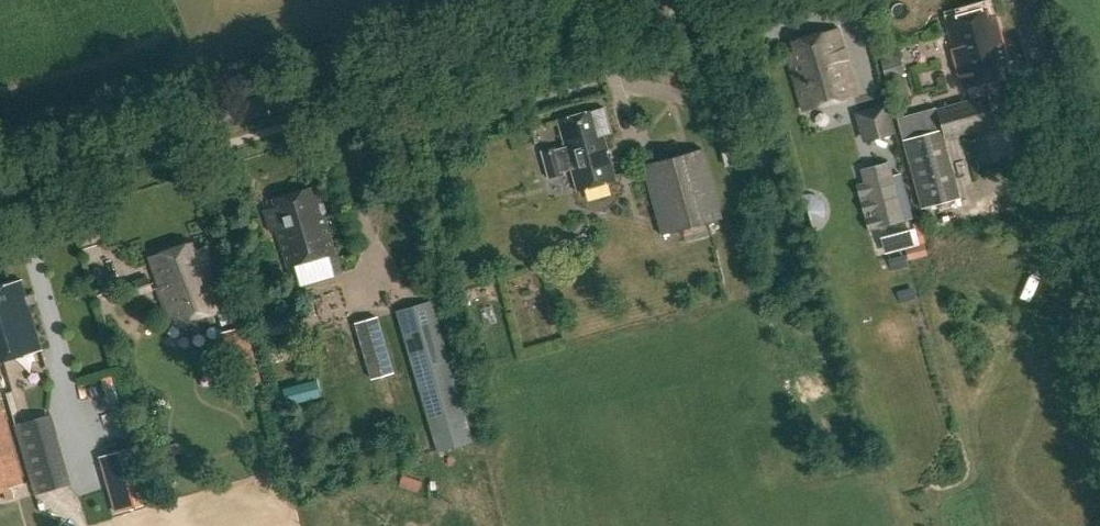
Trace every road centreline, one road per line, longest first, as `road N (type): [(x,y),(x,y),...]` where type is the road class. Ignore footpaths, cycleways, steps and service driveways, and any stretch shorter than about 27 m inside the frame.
road 1 (tertiary): [(0,178),(600,0)]
road 2 (tertiary): [(1099,284),(1026,0)]

